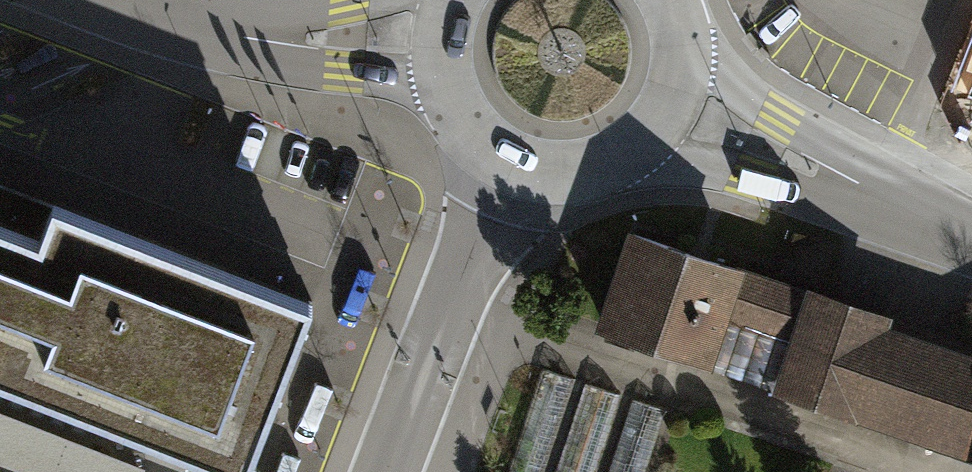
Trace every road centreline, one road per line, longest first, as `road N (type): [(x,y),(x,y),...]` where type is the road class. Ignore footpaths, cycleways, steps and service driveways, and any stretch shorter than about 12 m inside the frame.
road 1 (unclassified): [(437,47),(146,18),(98,0)]
road 2 (unclassified): [(437,47),(457,120),(482,148),(547,175),(609,165),(658,126),(673,98)]
road 3 (unclassified): [(673,98),(971,245)]

